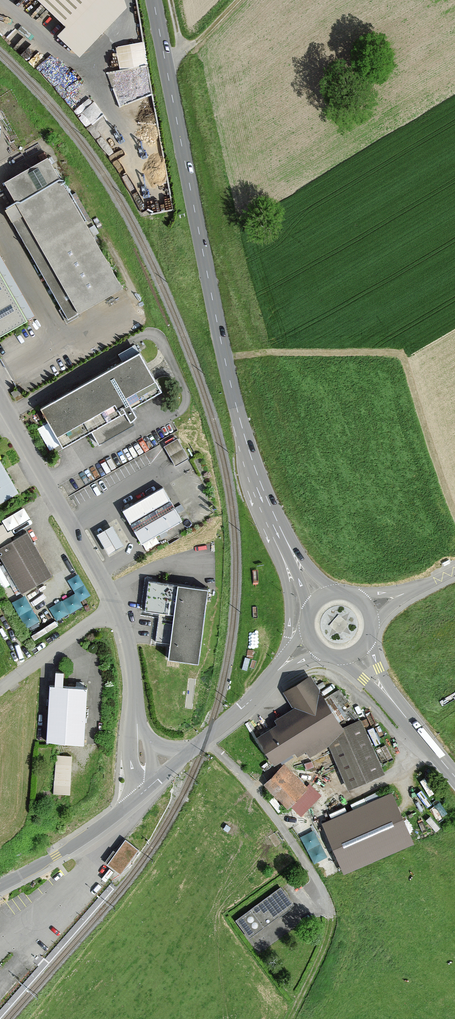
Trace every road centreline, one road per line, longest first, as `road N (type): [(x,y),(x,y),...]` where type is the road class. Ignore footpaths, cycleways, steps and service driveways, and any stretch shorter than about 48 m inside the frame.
road 1 (secondary): [(153,0),(258,491)]
road 2 (residential): [(116,606),(0,395)]
road 3 (residential): [(207,738),(262,798),(321,886),(330,927)]
road 4 (residential): [(145,791),(135,679),(116,606)]
road 5 (tertiary): [(258,491),(262,526),(288,591),(285,654)]
road 6 (residential): [(95,831),(82,870),(0,947)]
road 7 (residential): [(116,606),(0,689)]
road 8 (secondary): [(258,491),(312,613)]
road 9 (secondary): [(334,595),(258,491)]

